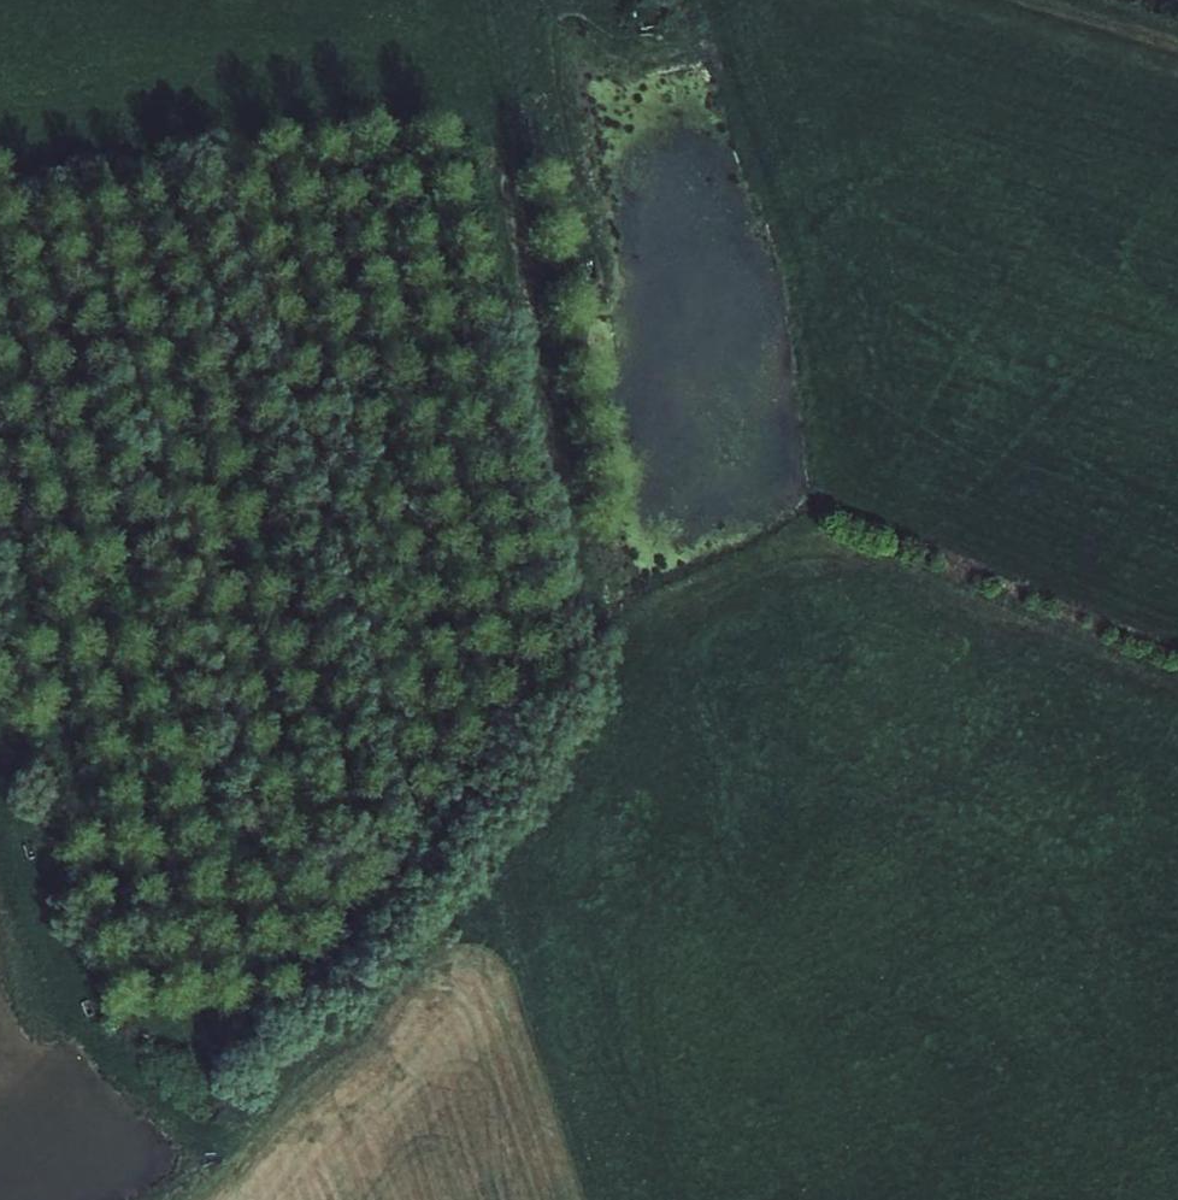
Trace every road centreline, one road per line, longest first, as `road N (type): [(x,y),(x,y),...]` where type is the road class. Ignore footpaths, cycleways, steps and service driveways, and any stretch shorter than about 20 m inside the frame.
road 1 (track): [(460,0),(503,107),(576,631),(681,708),(767,809)]
road 2 (track): [(1020,0),(1177,46)]

